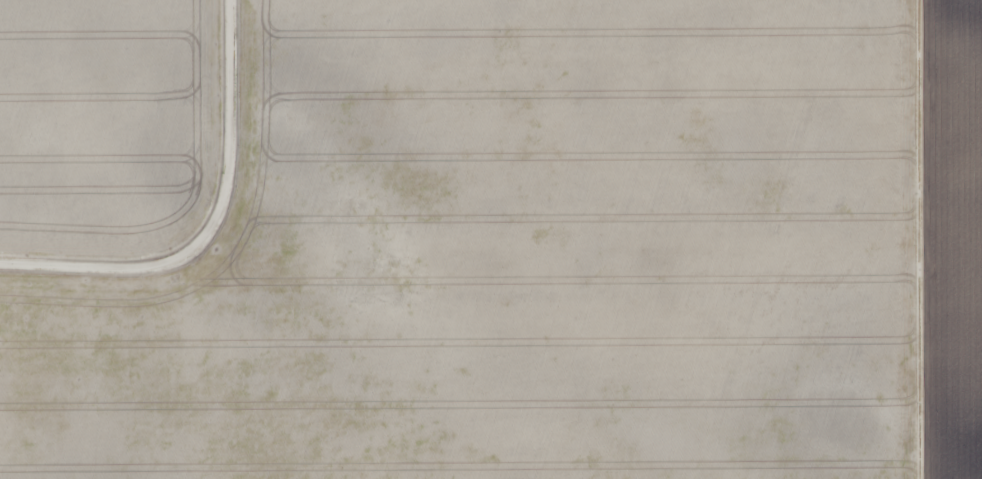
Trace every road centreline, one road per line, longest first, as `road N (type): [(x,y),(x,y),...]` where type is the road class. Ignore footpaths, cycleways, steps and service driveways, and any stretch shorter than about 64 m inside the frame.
road 1 (residential): [(899,478),(898,0)]
road 2 (residential): [(0,241),(138,239),(195,187),(202,0)]

